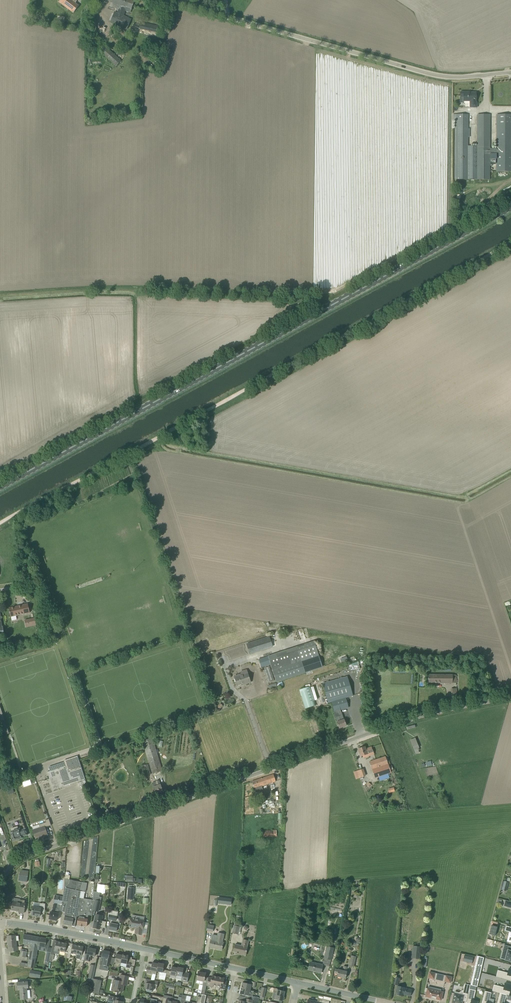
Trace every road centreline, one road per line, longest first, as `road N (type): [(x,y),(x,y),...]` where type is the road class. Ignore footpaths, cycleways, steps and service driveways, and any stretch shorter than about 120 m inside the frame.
road 1 (primary): [(0,487),(510,206)]
road 2 (track): [(0,523),(510,244)]
road 3 (unclassified): [(58,844),(379,731),(510,701)]
road 4 (unclassified): [(510,74),(446,79),(164,0)]
road 5 (track): [(0,296),(127,290),(320,300),(326,308)]
road 6 (residential): [(0,923),(147,951)]

